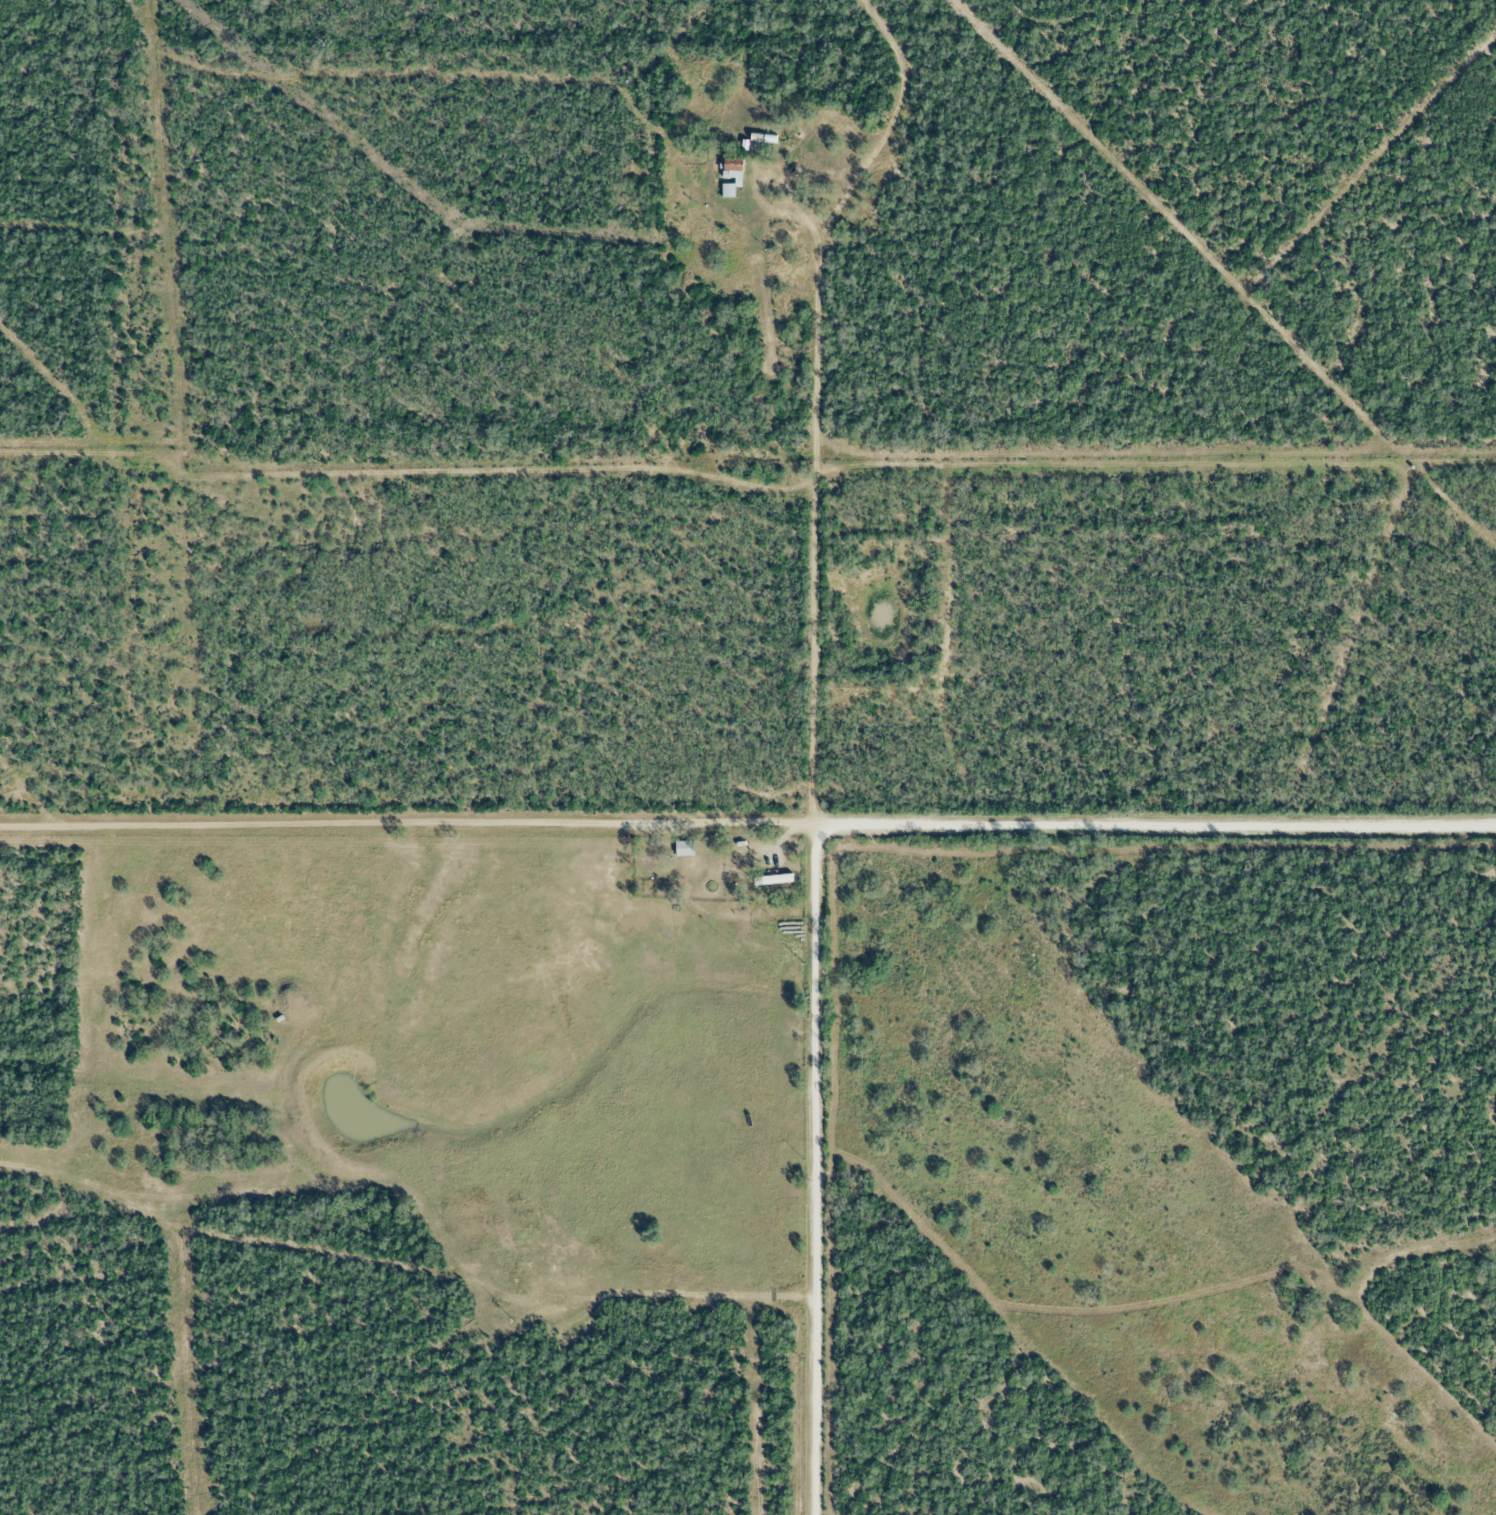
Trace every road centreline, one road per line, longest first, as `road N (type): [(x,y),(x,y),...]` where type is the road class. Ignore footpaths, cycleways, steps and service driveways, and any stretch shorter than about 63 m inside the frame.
road 1 (residential): [(815,1514),(814,823)]
road 2 (residential): [(814,823),(1495,824)]

